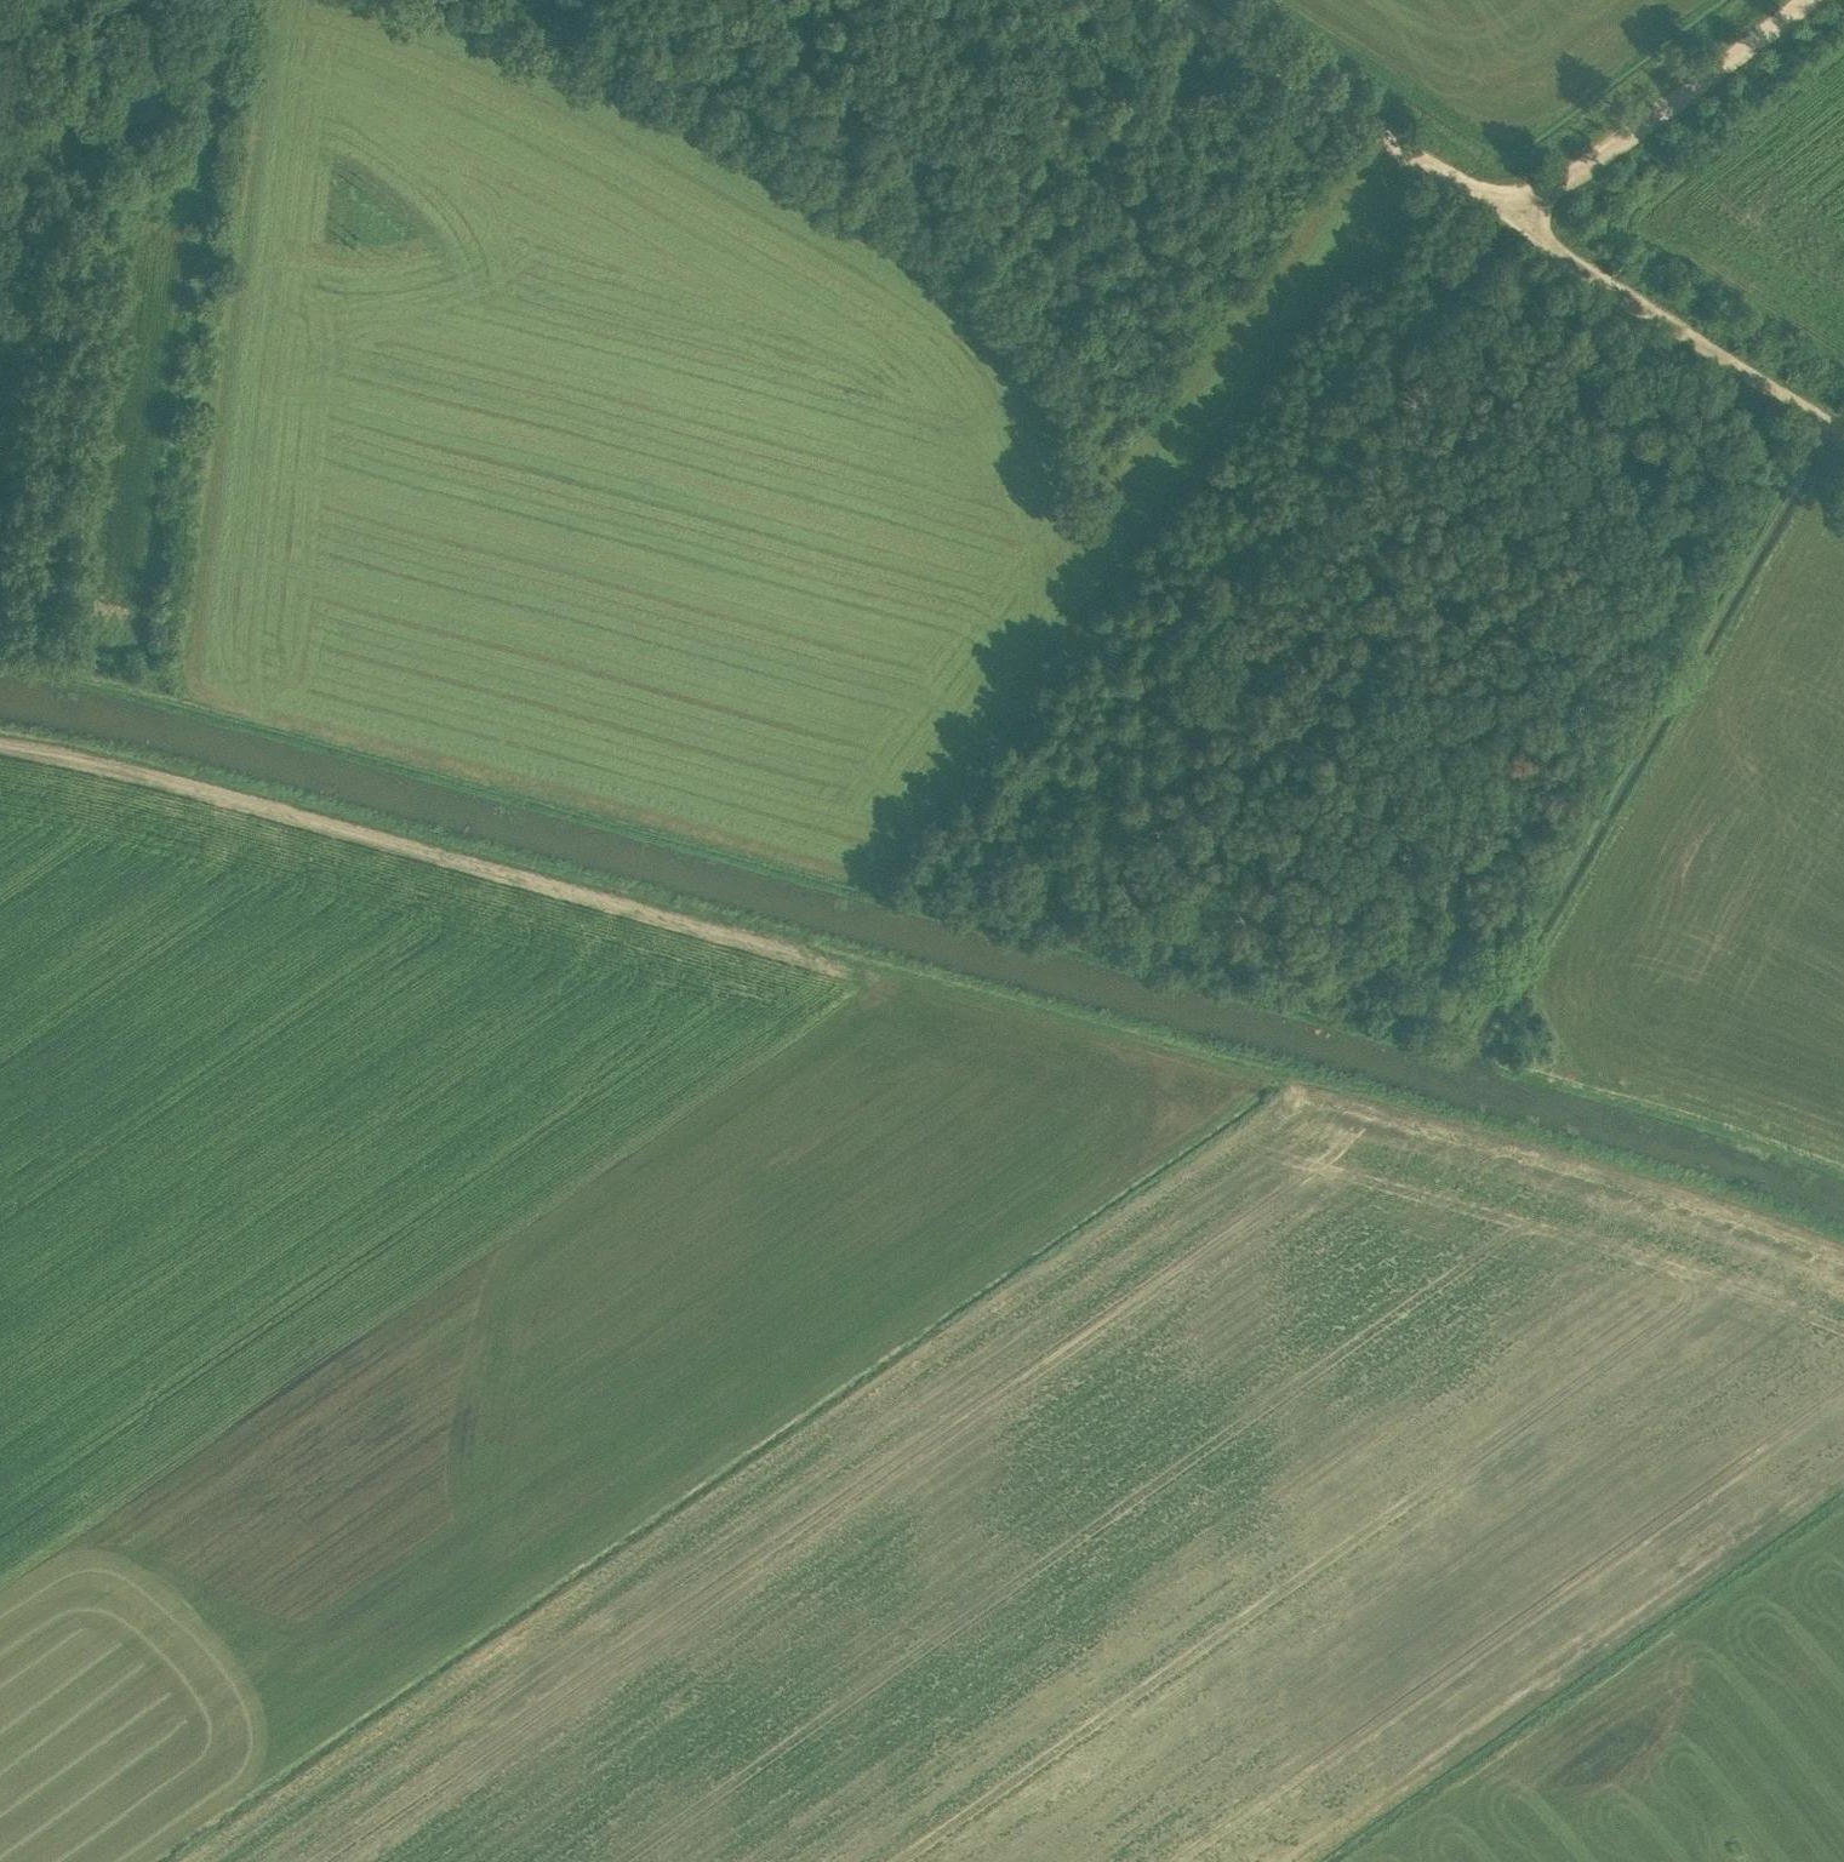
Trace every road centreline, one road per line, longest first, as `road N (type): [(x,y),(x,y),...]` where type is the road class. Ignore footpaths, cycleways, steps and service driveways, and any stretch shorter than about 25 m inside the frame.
road 1 (track): [(1507,219),(1183,0)]
road 2 (track): [(1824,425),(1507,219)]
road 3 (track): [(1796,0),(1507,219)]

